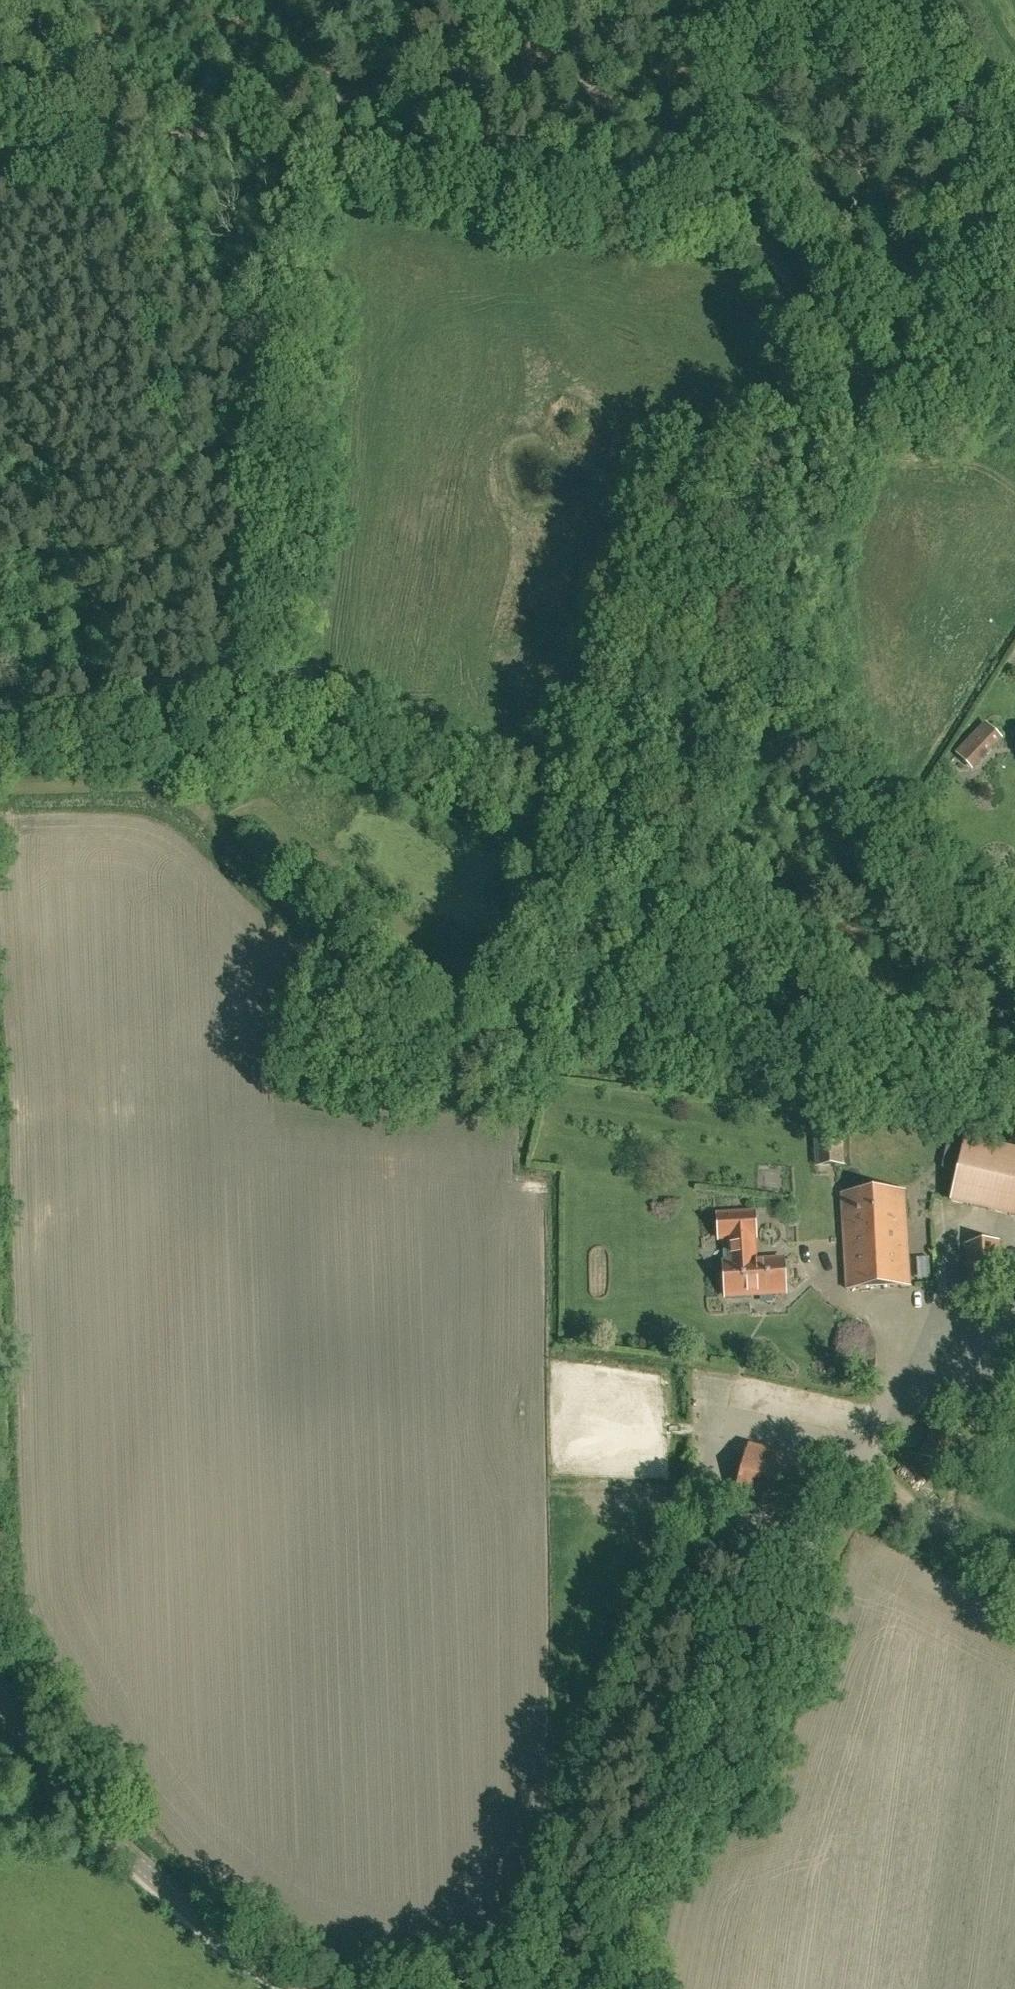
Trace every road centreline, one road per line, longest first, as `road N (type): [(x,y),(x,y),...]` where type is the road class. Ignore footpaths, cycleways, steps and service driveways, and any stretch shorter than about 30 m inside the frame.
road 1 (unclassified): [(1014,400),(901,409),(861,387),(768,252),(708,191),(571,91),(526,73),(484,70),(0,175)]
road 2 (unclassified): [(570,1988),(599,1960),(663,1849),(829,1524)]
road 3 (tertiary): [(293,1988),(105,1839),(22,1729),(0,1684)]

